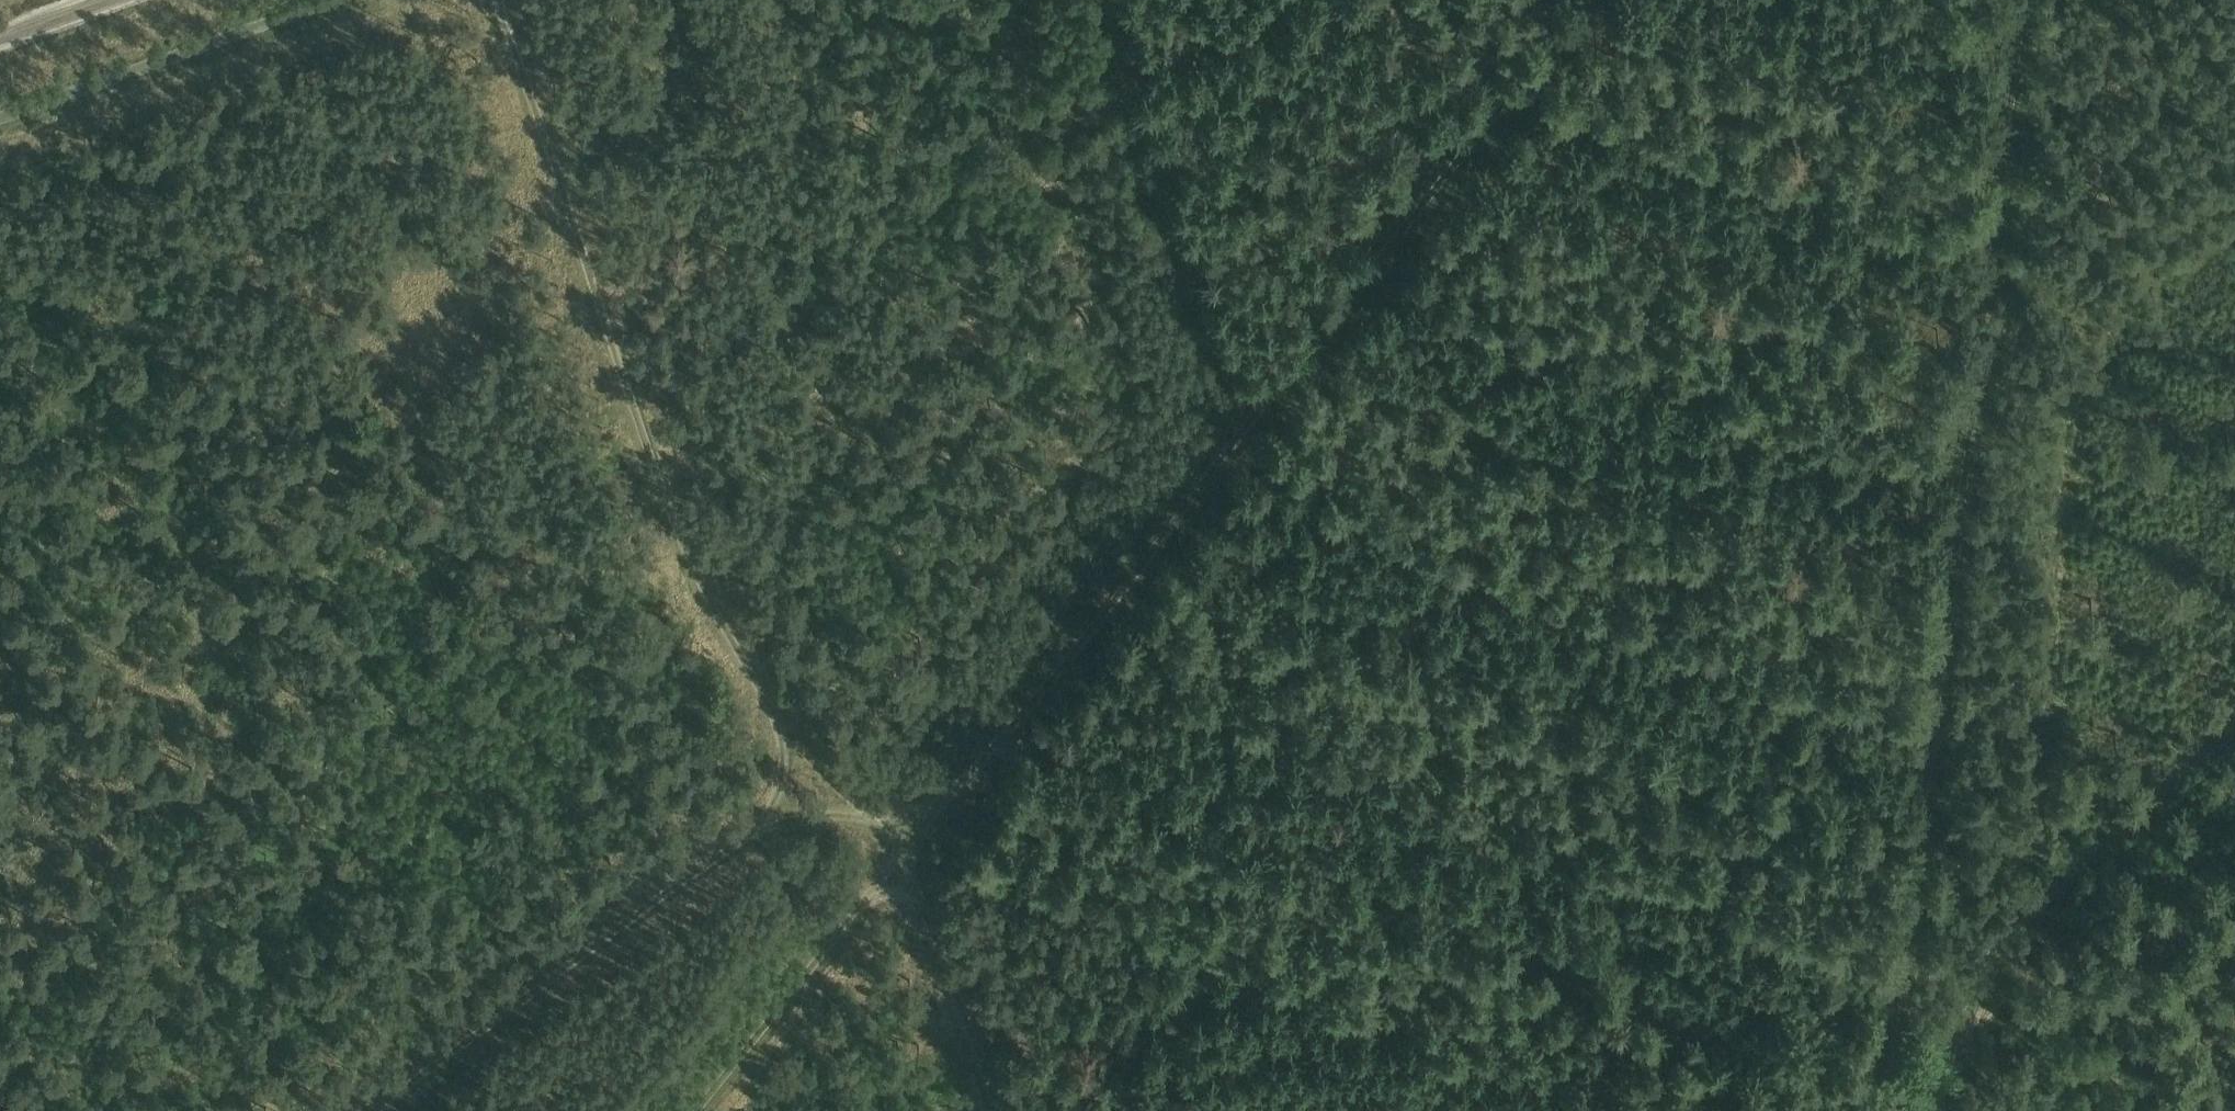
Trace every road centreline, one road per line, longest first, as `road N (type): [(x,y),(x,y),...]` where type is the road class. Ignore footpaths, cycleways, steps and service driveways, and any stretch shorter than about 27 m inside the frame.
road 1 (track): [(1586,0),(1022,723),(921,828),(700,1110)]
road 2 (track): [(1878,1110),(2017,0)]
road 3 (track): [(365,1110),(627,912),(724,848),(762,826),(860,810),(880,816),(901,842),(996,1110)]
road 4 (track): [(860,810),(796,748),(690,575),(492,0)]
road 5 (unclassified): [(0,118),(335,0)]

